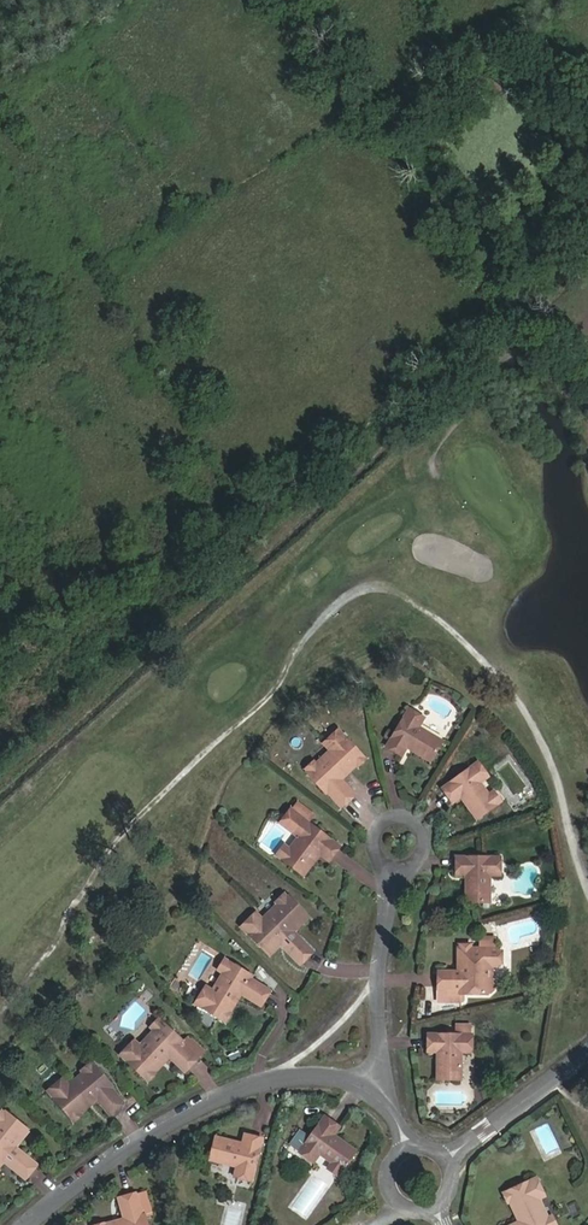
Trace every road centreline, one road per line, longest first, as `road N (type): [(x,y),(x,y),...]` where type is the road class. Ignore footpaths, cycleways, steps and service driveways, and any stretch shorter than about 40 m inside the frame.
road 1 (residential): [(380,1099),(322,1074),(252,1084),(145,1139),(29,1224)]
road 2 (residential): [(380,1099),(377,992),(395,869)]
road 3 (residential): [(587,1053),(445,1159)]
road 4 (residential): [(395,869),(422,854),(423,833),(407,819),(386,821),(374,837),(387,867)]

